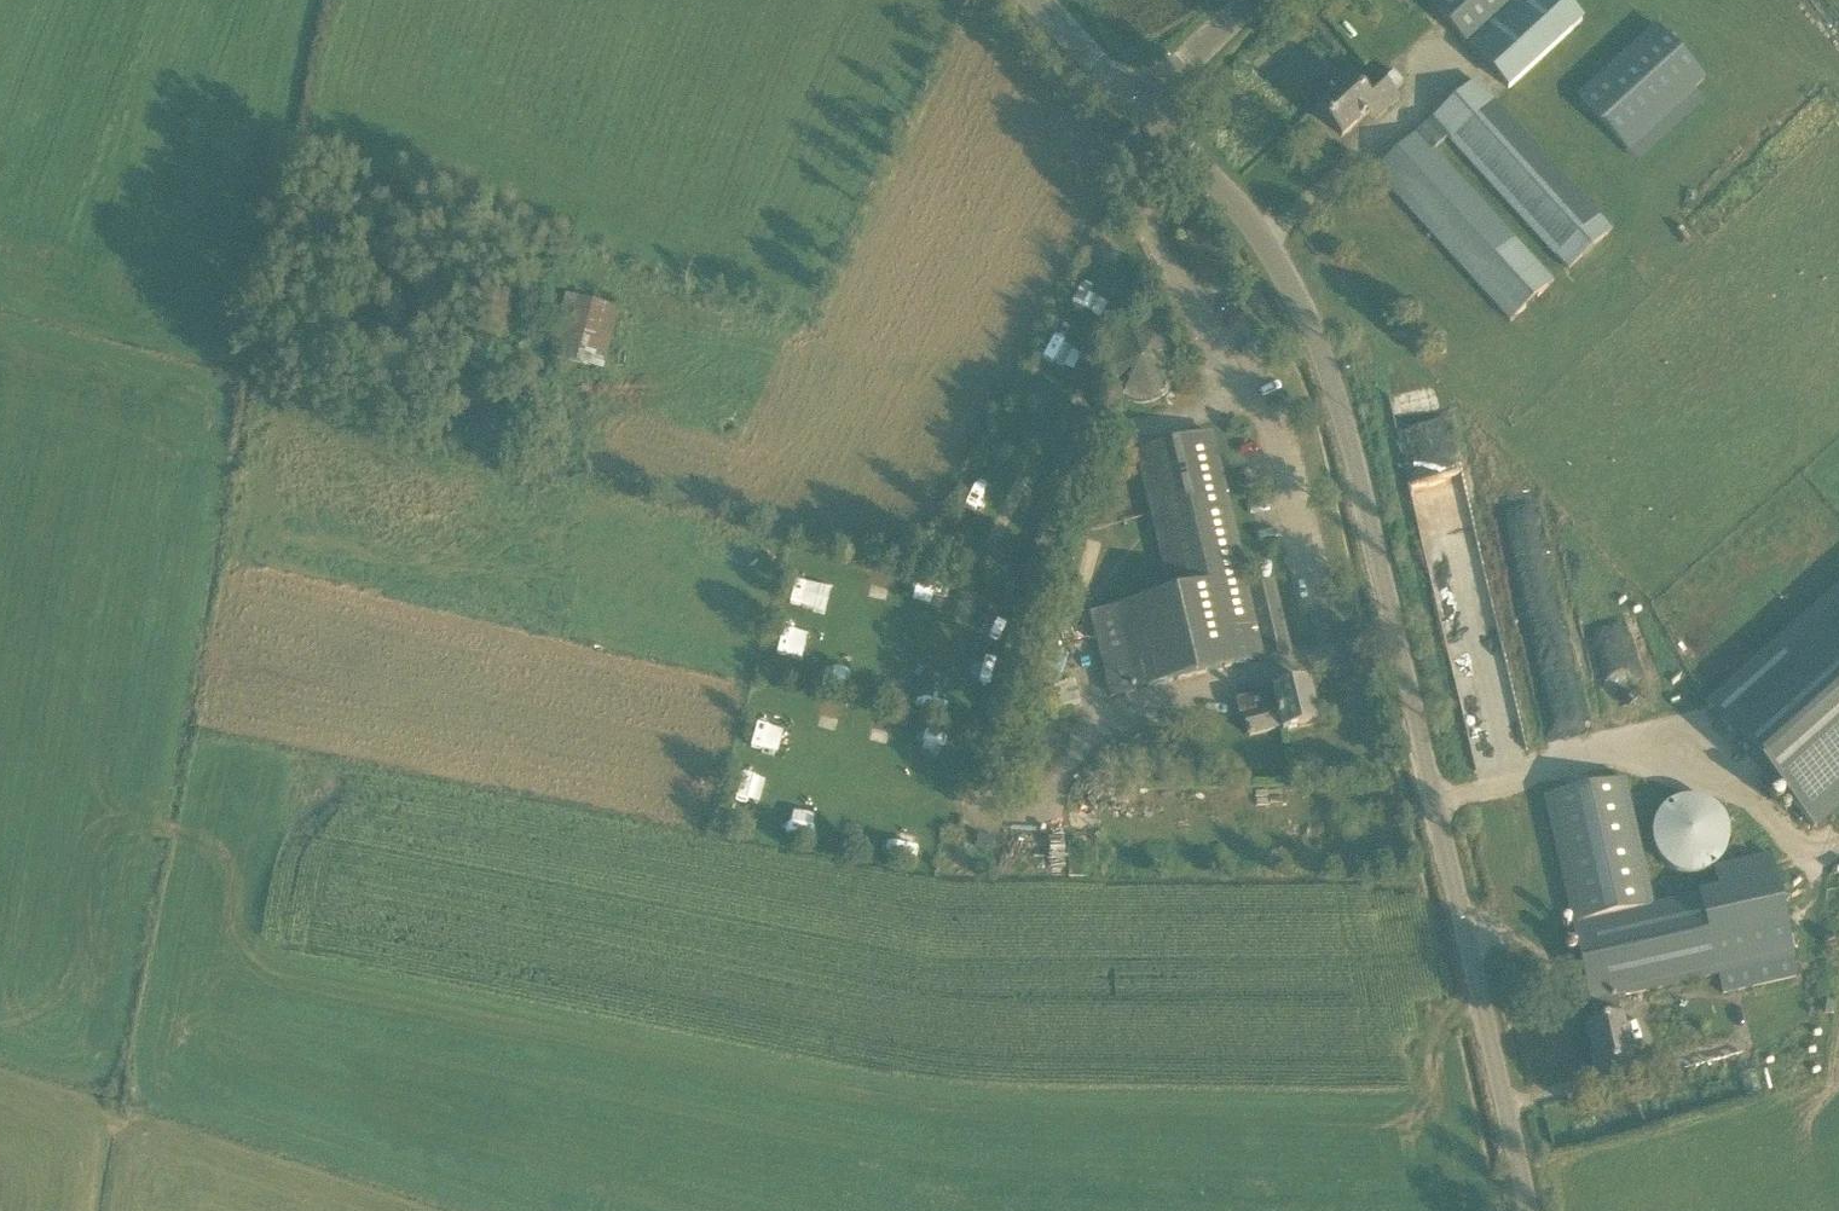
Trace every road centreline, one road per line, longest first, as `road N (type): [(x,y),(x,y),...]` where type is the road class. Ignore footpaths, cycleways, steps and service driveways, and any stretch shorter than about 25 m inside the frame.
road 1 (unclassified): [(1533,1210),(1350,425),(1316,317),(1240,209),(1140,107)]
road 2 (unclassified): [(1140,107),(1258,0)]
road 3 (unclassified): [(1140,107),(1028,0)]

